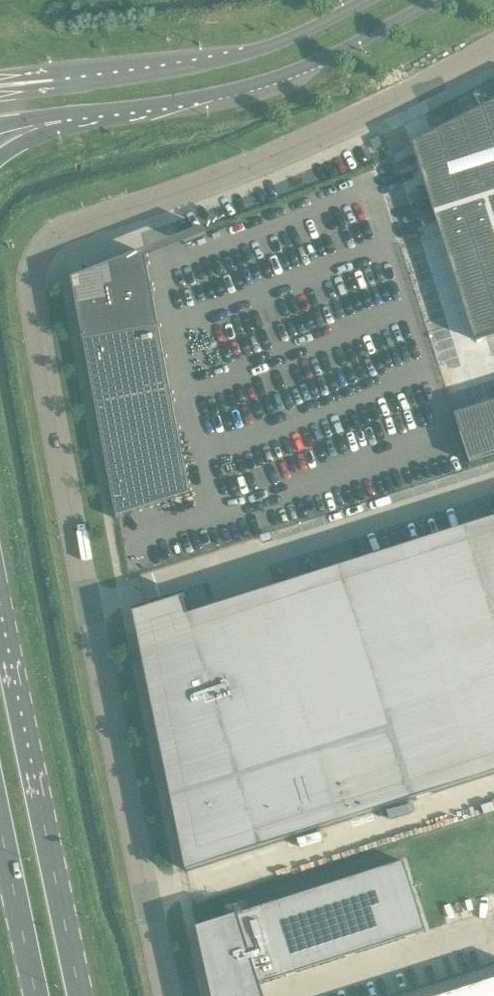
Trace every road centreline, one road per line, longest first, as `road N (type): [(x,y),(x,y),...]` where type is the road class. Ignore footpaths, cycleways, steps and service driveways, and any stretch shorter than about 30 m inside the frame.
road 1 (unclassified): [(172,995),(36,301),(39,263),(72,231),(207,186),(408,98),(493,50)]
road 2 (primary): [(82,995),(0,593)]
road 3 (secondary): [(66,114),(260,84),(440,0)]
road 4 (secondary): [(370,0),(245,55),(53,88)]
road 5 (primary): [(0,796),(41,995)]

